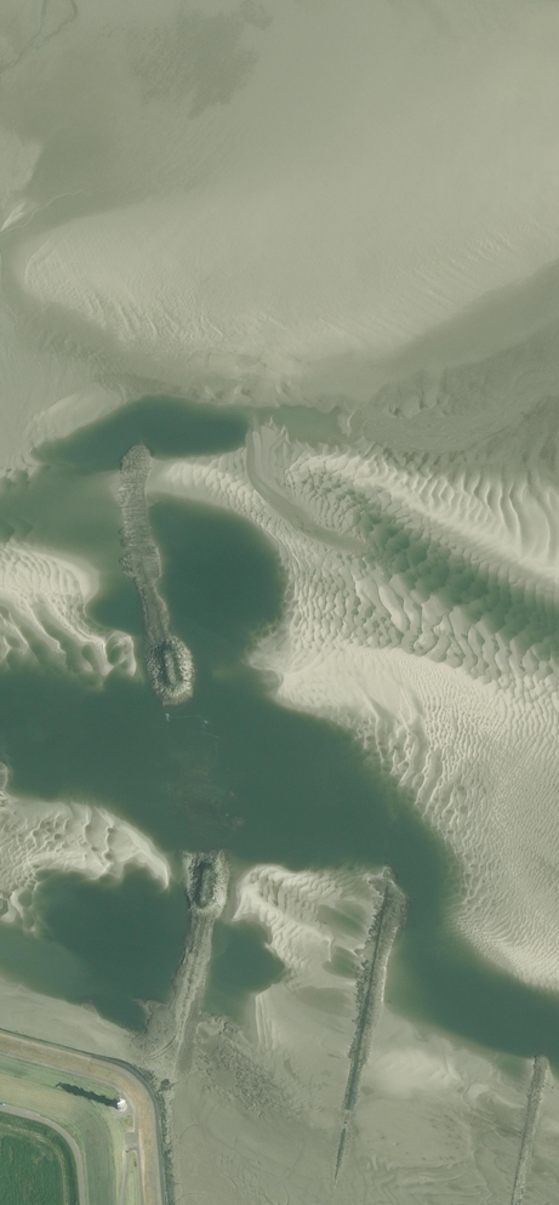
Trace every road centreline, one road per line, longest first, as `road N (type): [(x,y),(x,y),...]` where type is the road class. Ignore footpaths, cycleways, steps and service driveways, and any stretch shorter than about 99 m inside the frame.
road 1 (tertiary): [(0,1108),(66,1136),(78,1158),(83,1204)]

